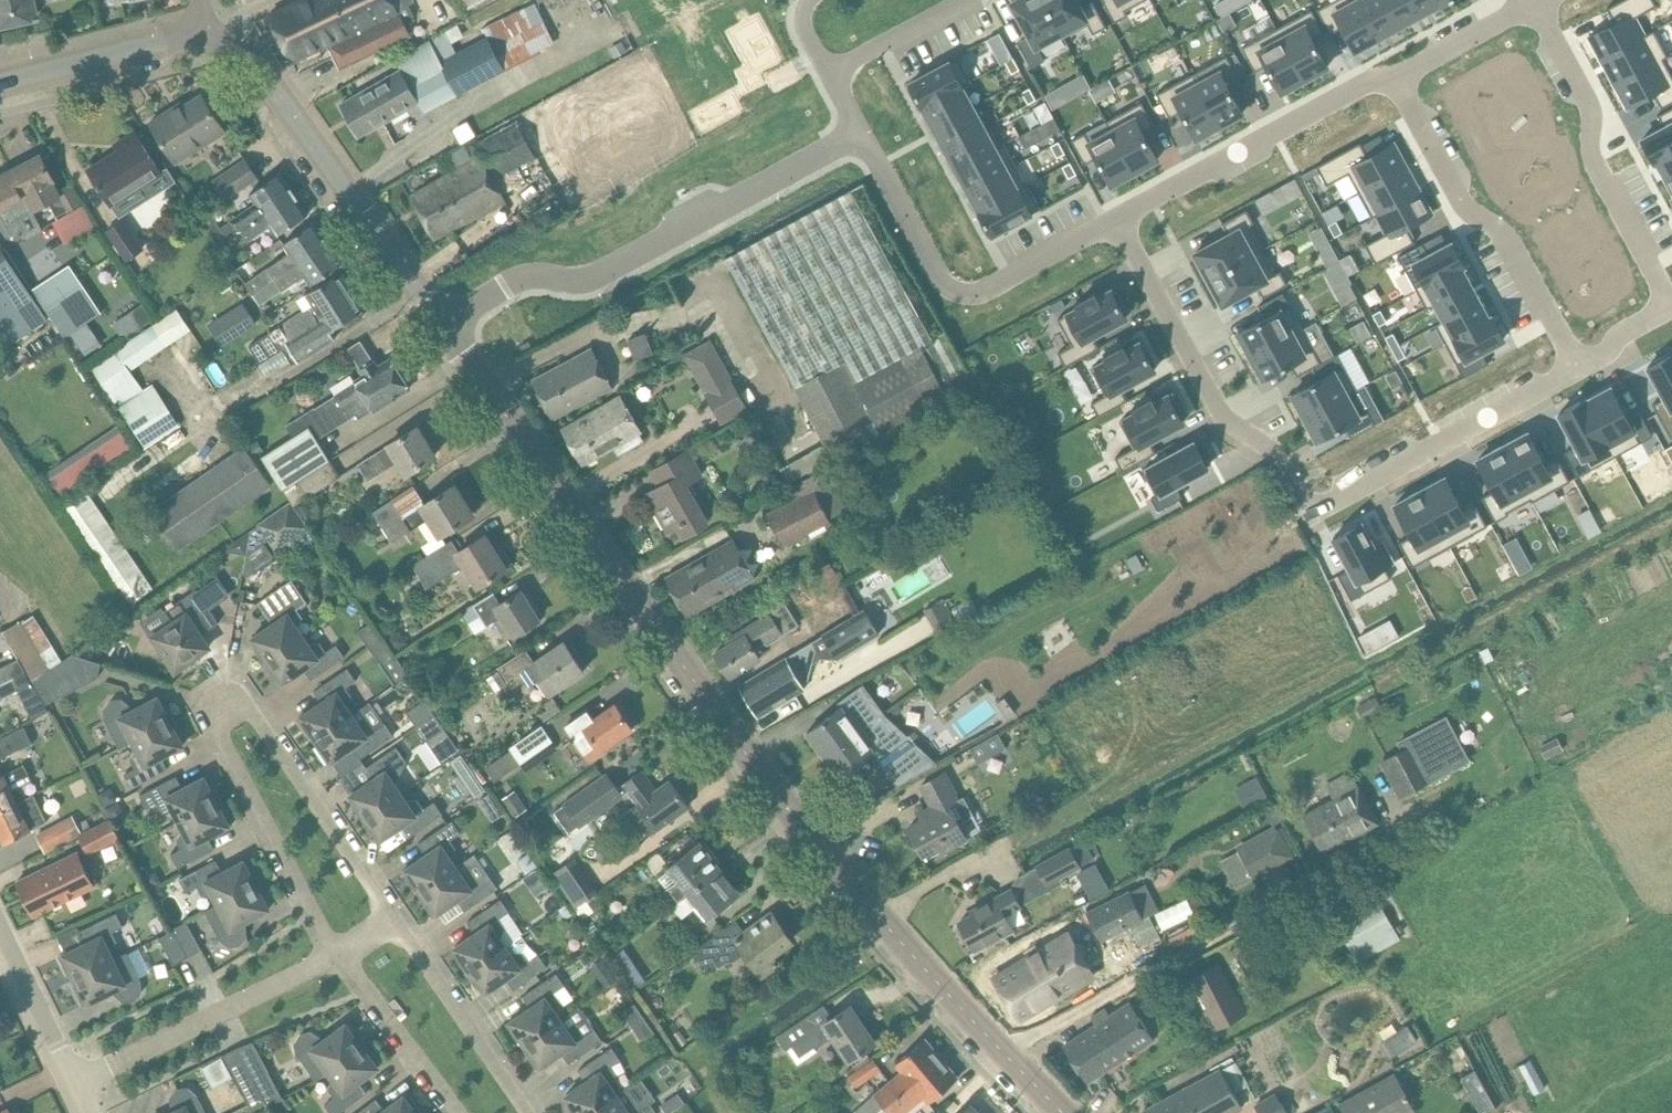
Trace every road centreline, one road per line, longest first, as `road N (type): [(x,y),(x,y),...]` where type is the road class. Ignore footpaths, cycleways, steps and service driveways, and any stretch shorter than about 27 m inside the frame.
road 1 (secondary): [(1063,1112),(883,924),(767,782),(444,325)]
road 2 (residential): [(1578,369),(1327,505),(1302,502),(1274,452),(1224,416),(1116,218)]
road 3 (track): [(883,924),(1414,636)]
road 4 (residential): [(340,953),(219,729),(218,709),(234,699),(251,711),(395,919)]
road 5 (residential): [(444,325),(526,278),(585,282),(607,272),(861,132)]
road 6 (secondary): [(444,325),(251,57),(205,33)]
road 7 (residential): [(861,132),(943,281),(964,292),(988,288),(1116,218)]
road 8 (residential): [(1393,75),(1466,204),(1502,231),(1578,369)]
road 9 (residential): [(1671,305),(1593,157),(1593,112),(1535,1)]
road 10 (residential): [(1116,218),(1369,79),(1393,75)]
road 11 (residential): [(76,1082),(340,953)]
road 12 (residential): [(395,919),(527,1112)]
road 13 (secondary): [(0,81),(205,33)]
road 14 (residential): [(458,1112),(340,953)]
road 15 (unclassified): [(76,1082),(0,924)]
road 16 (residential): [(1393,75),(1535,1)]
road 17 (residential): [(829,70),(960,0)]

